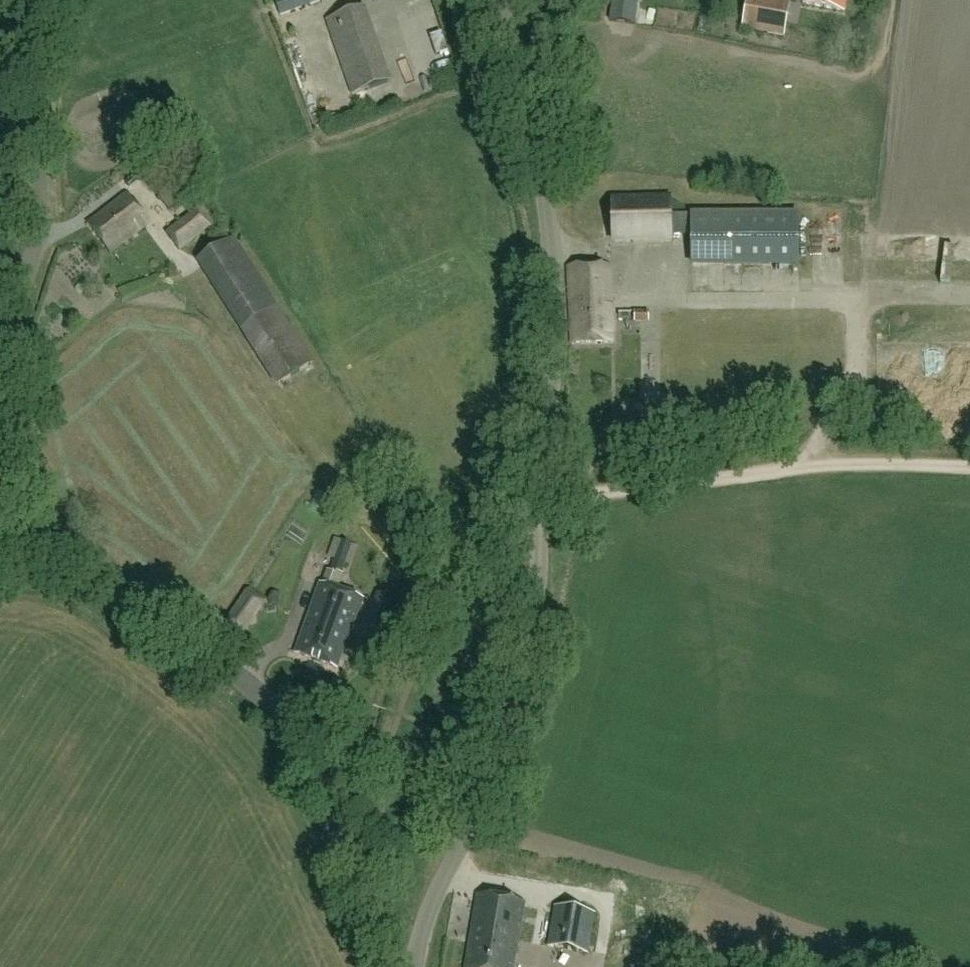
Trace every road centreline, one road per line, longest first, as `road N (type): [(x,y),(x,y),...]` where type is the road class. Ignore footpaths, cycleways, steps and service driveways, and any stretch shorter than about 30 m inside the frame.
road 1 (unclassified): [(412,966),(514,711),(539,525),(547,244),(530,116),(499,0)]
road 2 (unclassified): [(388,966),(296,750),(262,703),(232,668),(139,603),(47,559)]
road 3 (track): [(969,484),(794,472),(723,478),(539,525)]
road 4 (unclassified): [(0,350),(35,250),(35,66),(56,0)]
road 5 (unclassified): [(47,559),(0,410)]

